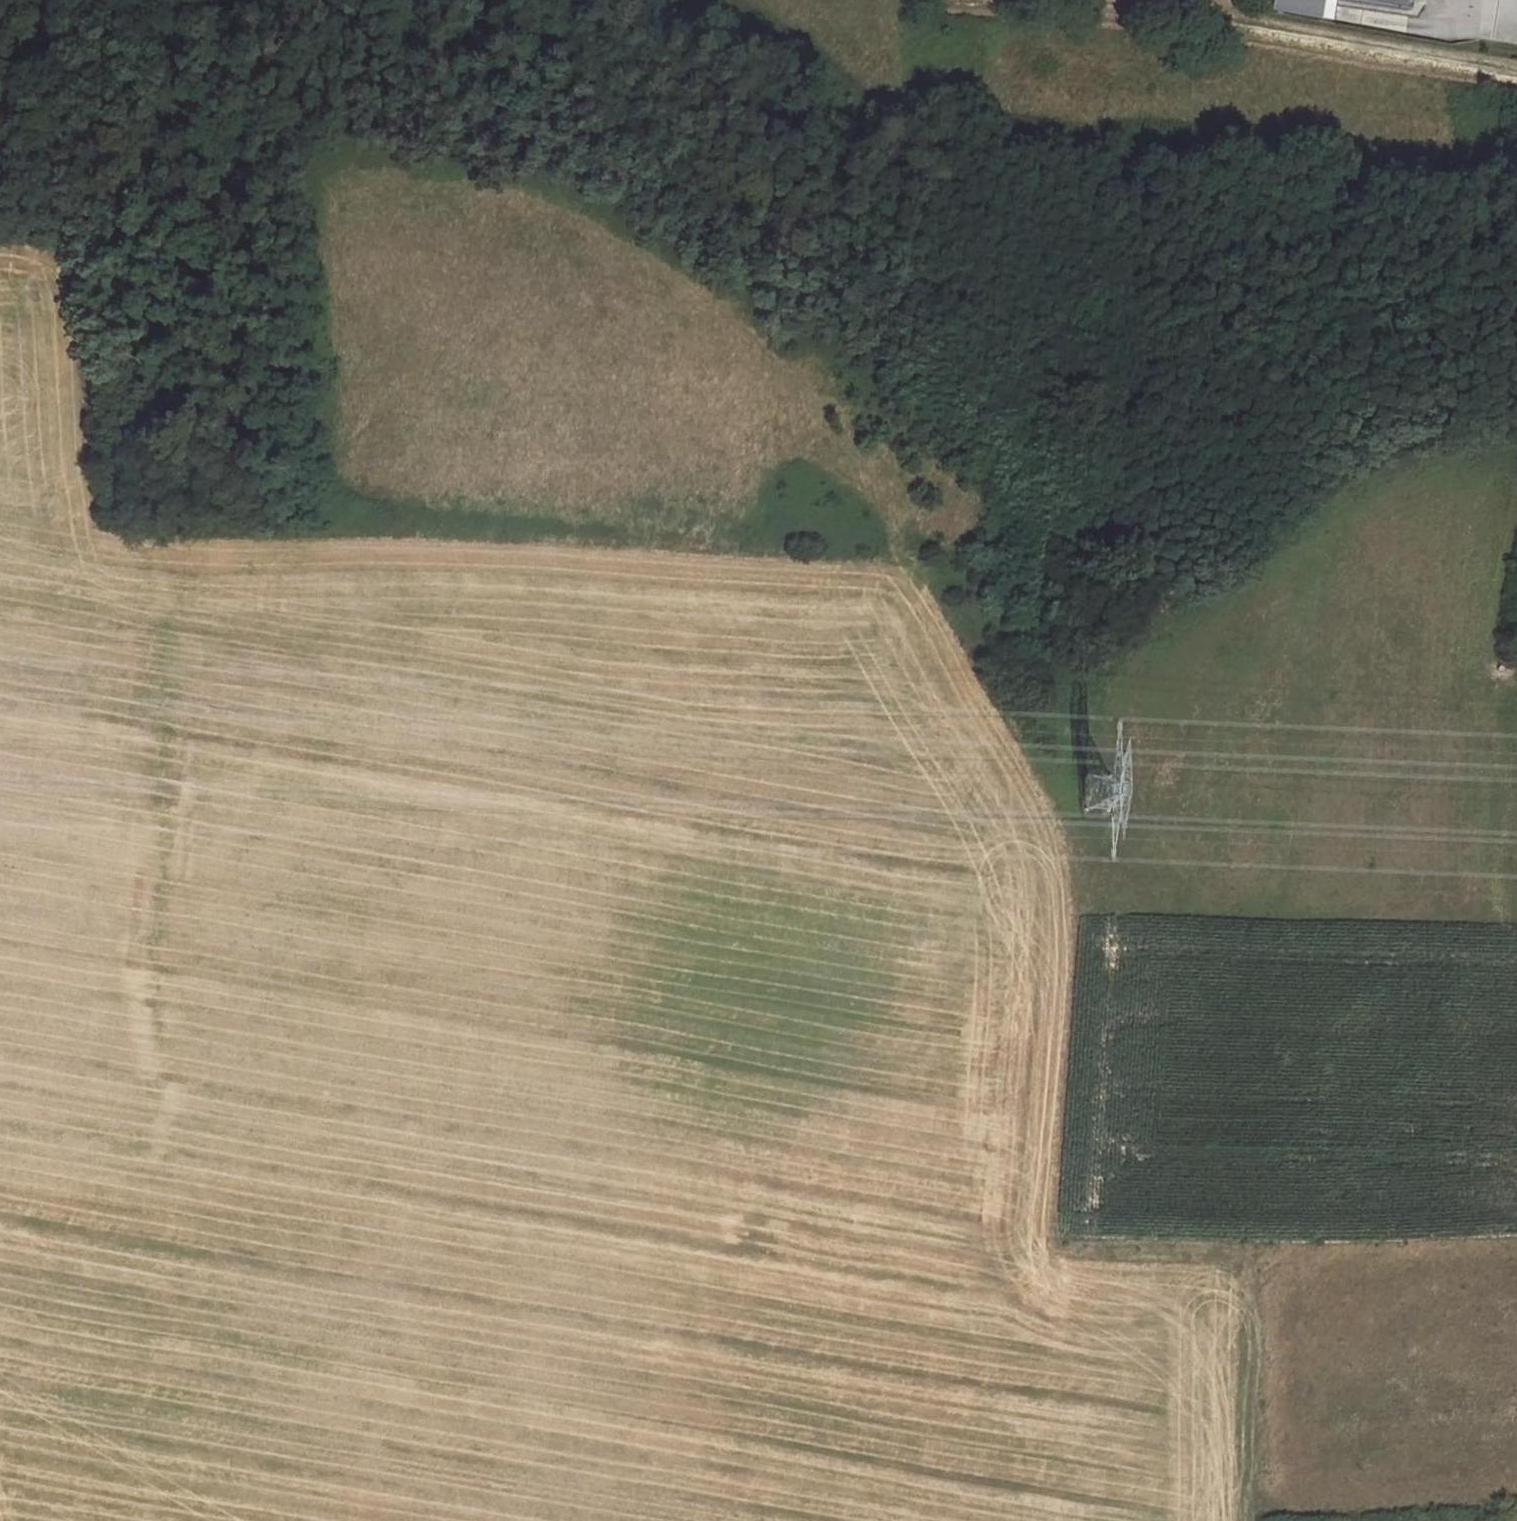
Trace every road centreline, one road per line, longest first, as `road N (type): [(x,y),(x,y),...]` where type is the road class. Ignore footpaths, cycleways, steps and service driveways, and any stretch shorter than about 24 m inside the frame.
road 1 (track): [(1516,70),(1095,0)]
road 2 (track): [(1253,1520),(1251,1257)]

